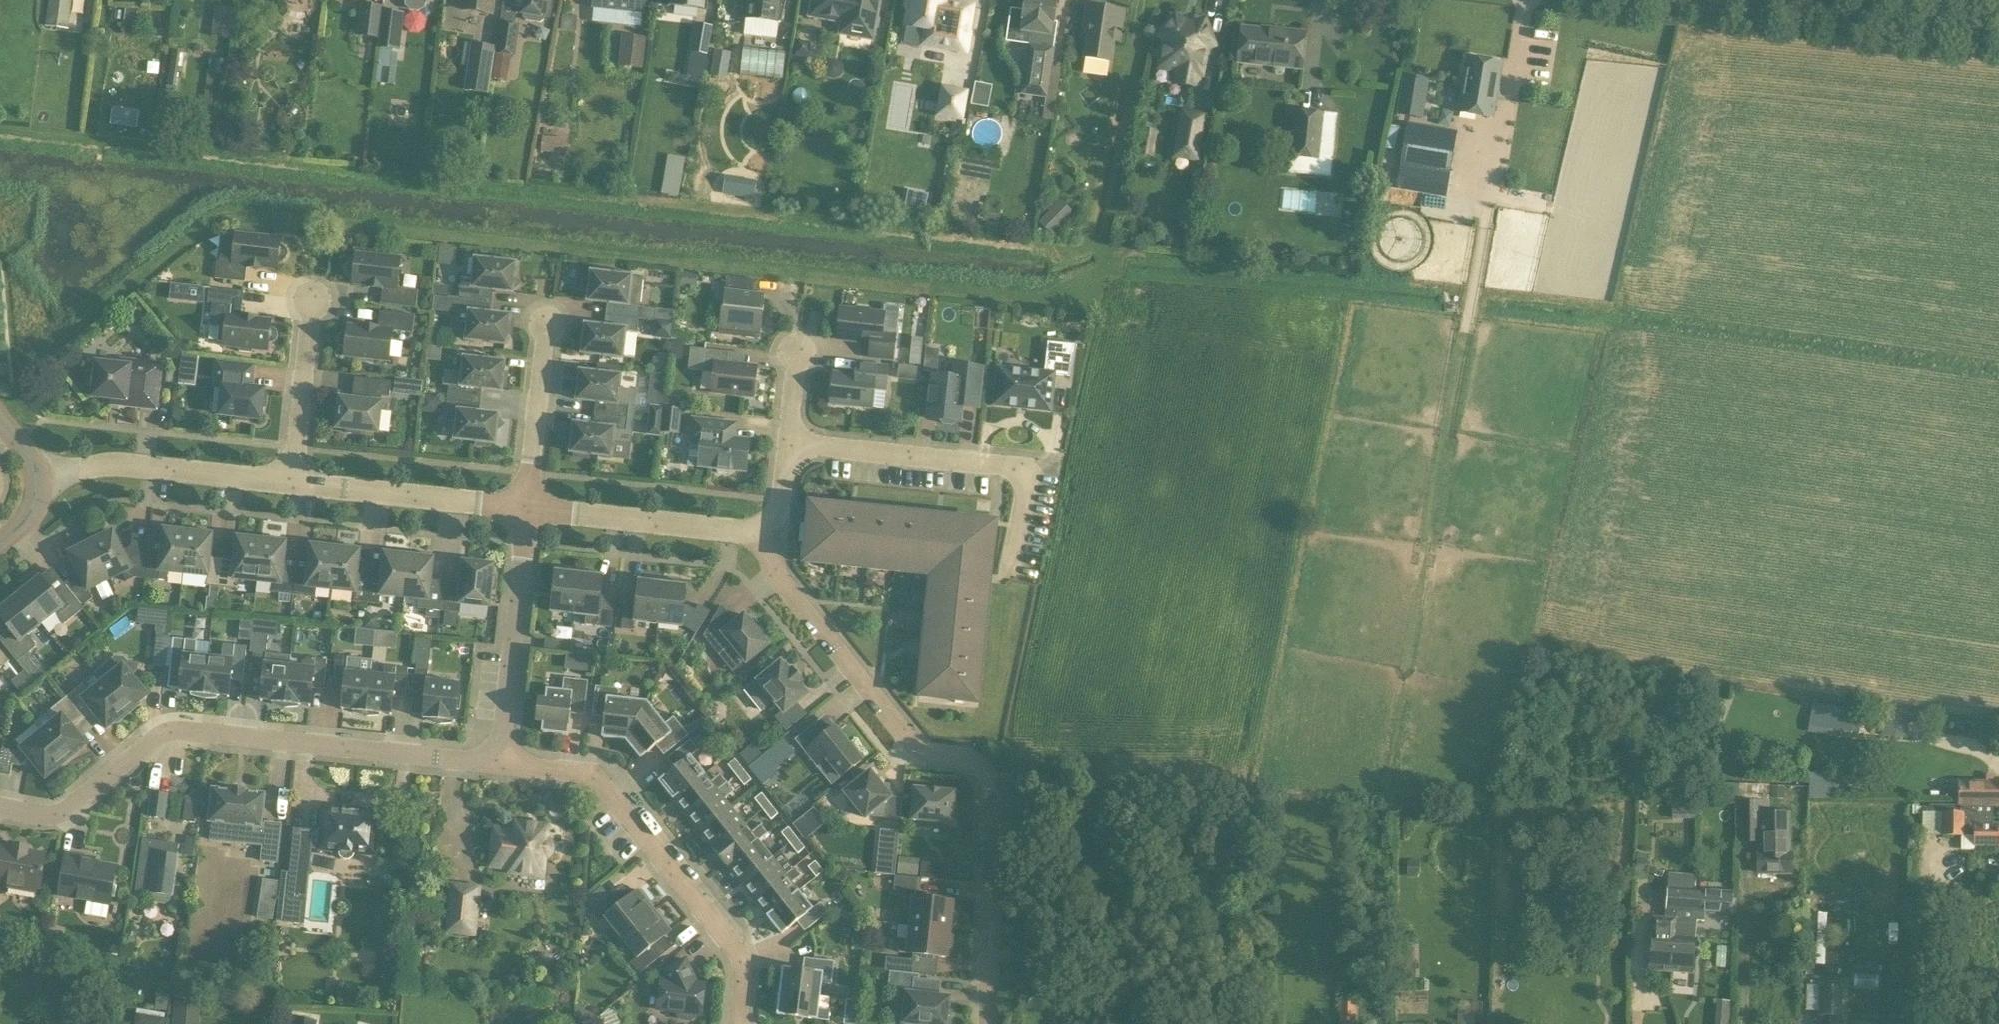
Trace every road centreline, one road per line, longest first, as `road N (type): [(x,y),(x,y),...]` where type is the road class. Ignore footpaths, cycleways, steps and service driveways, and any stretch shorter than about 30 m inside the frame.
road 1 (residential): [(997,1023),(990,781),(912,740),(767,560),(755,531)]
road 2 (residential): [(0,802),(47,810),(81,805),(154,737),(183,731),(500,763)]
road 3 (residential): [(500,763),(592,780),(610,793),(736,951),(745,968),(743,1023)]
road 4 (residential): [(789,444),(1022,469),(1030,480),(1009,569)]
road 5 (unclassified): [(1998,33),(1678,0)]
road 6 (residential): [(37,478),(102,465),(293,482)]
road 7 (residential): [(500,763),(527,509)]
road 8 (residential): [(293,482),(527,509)]
road 9 (residential): [(527,509),(755,531)]
road 10 (residential): [(527,509),(548,323)]
road 11 (residential): [(293,482),(312,300)]

